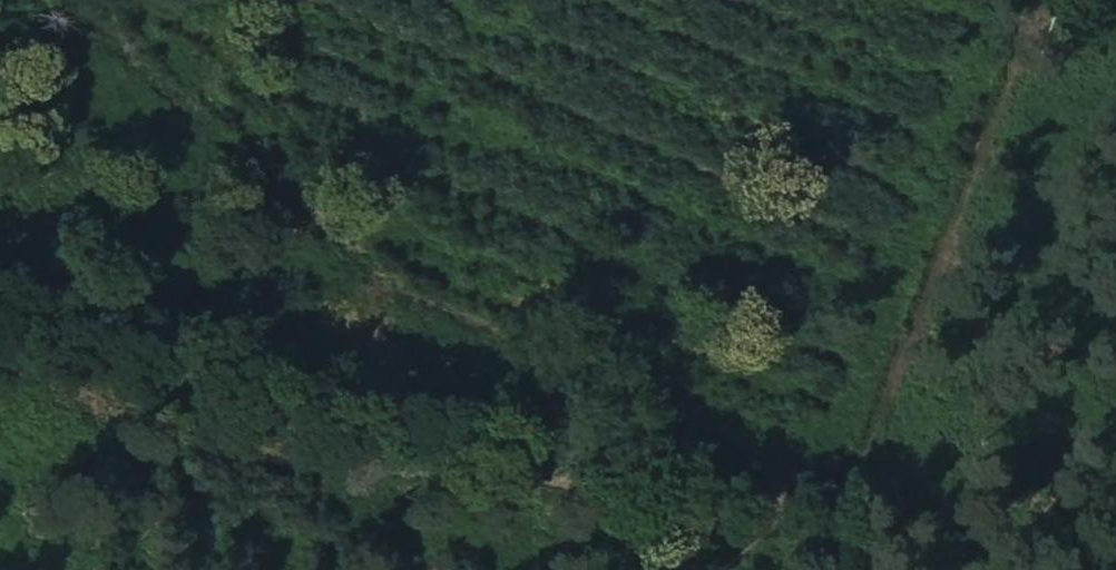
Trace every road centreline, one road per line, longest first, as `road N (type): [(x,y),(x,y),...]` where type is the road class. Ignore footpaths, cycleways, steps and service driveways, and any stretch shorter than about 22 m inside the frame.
road 1 (track): [(834,569),(1045,0)]

